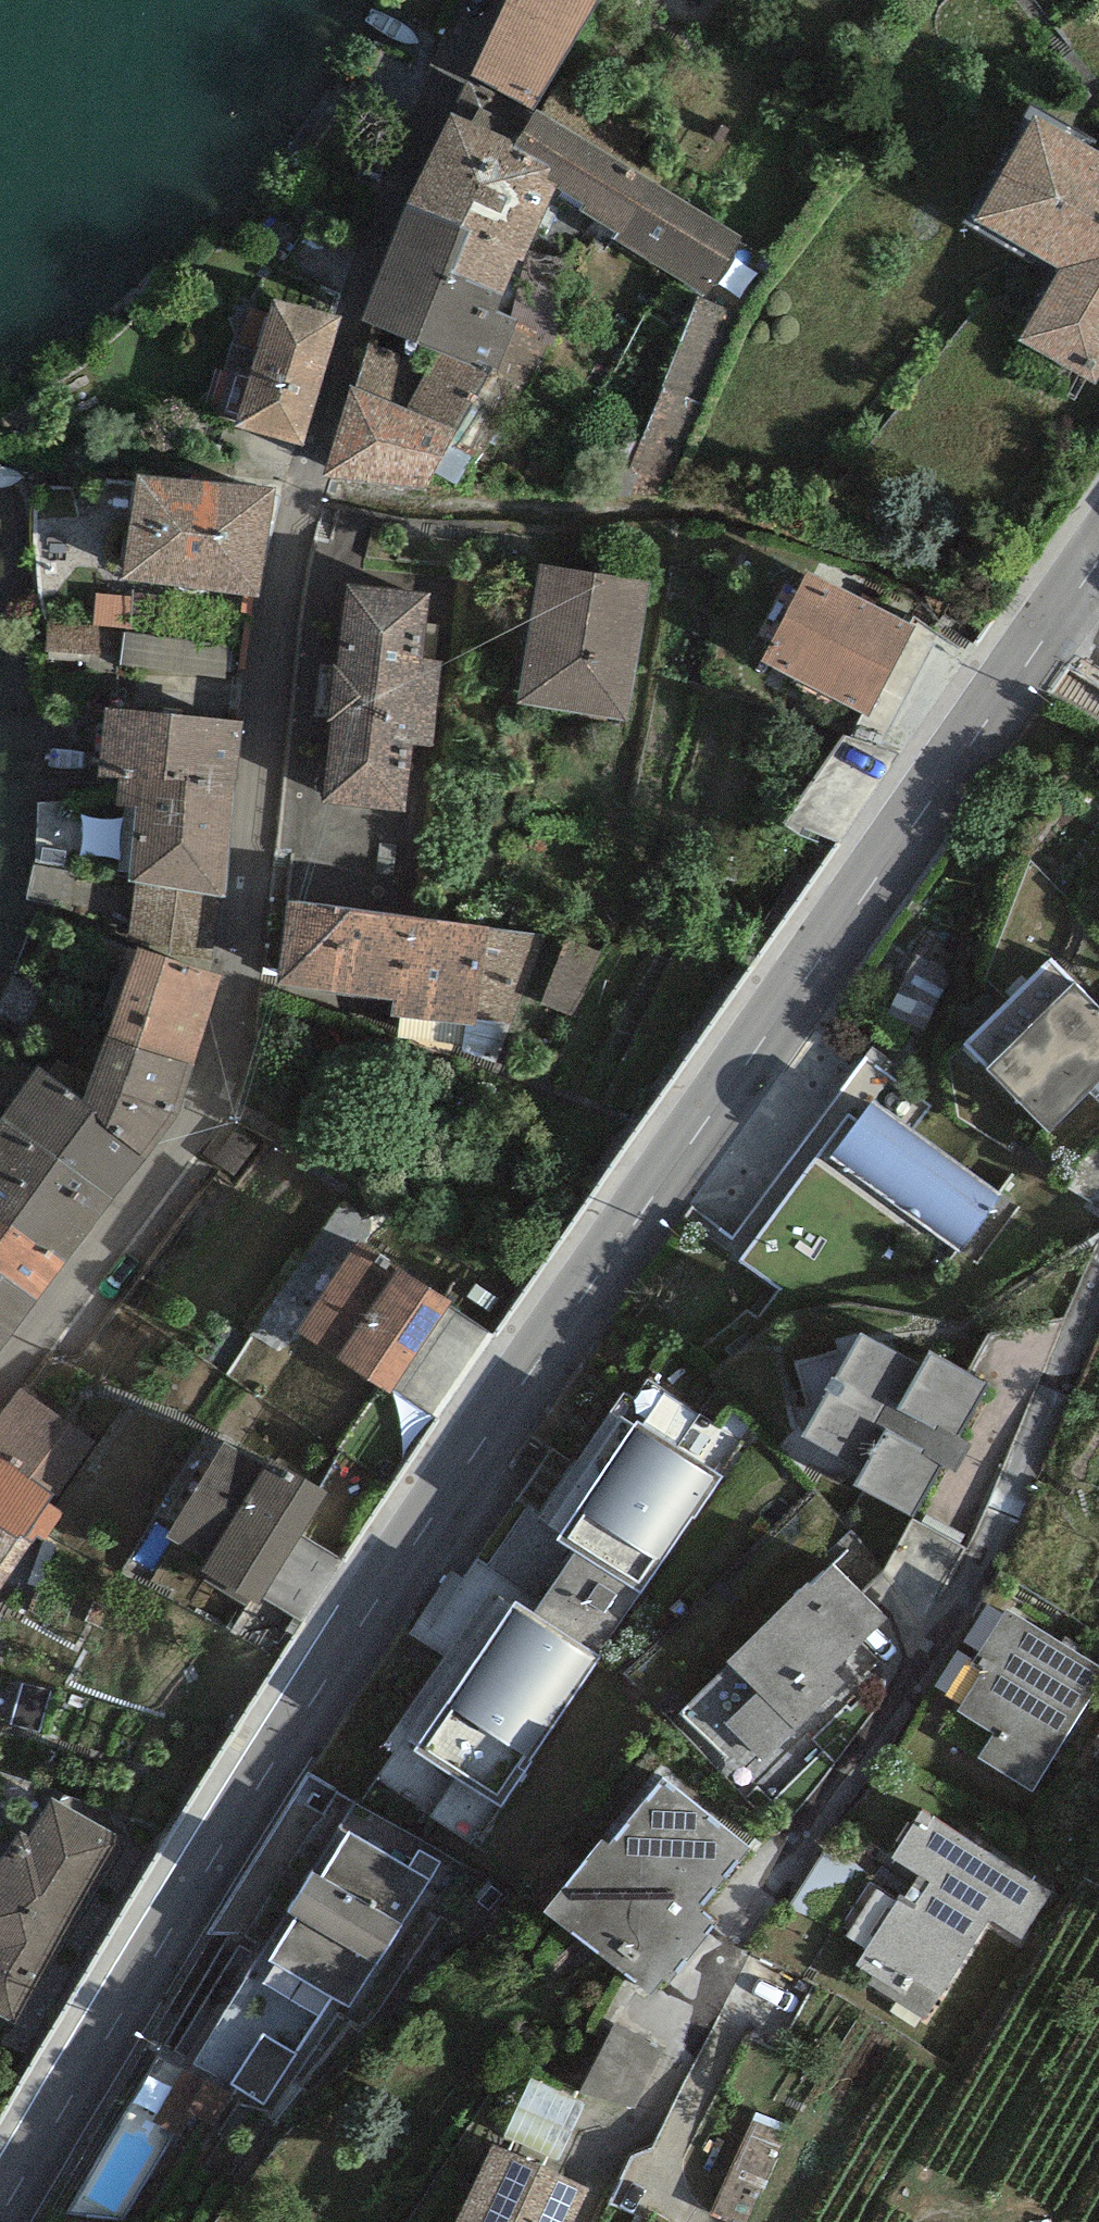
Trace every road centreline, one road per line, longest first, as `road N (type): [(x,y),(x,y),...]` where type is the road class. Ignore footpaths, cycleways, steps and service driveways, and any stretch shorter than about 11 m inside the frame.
road 1 (tertiary): [(1065,613),(415,1545),(0,2214)]
road 2 (residential): [(472,0),(352,328),(295,540),(217,1109),(0,1404)]
road 3 (residential): [(1098,1287),(964,1593),(709,1985),(638,2120)]

